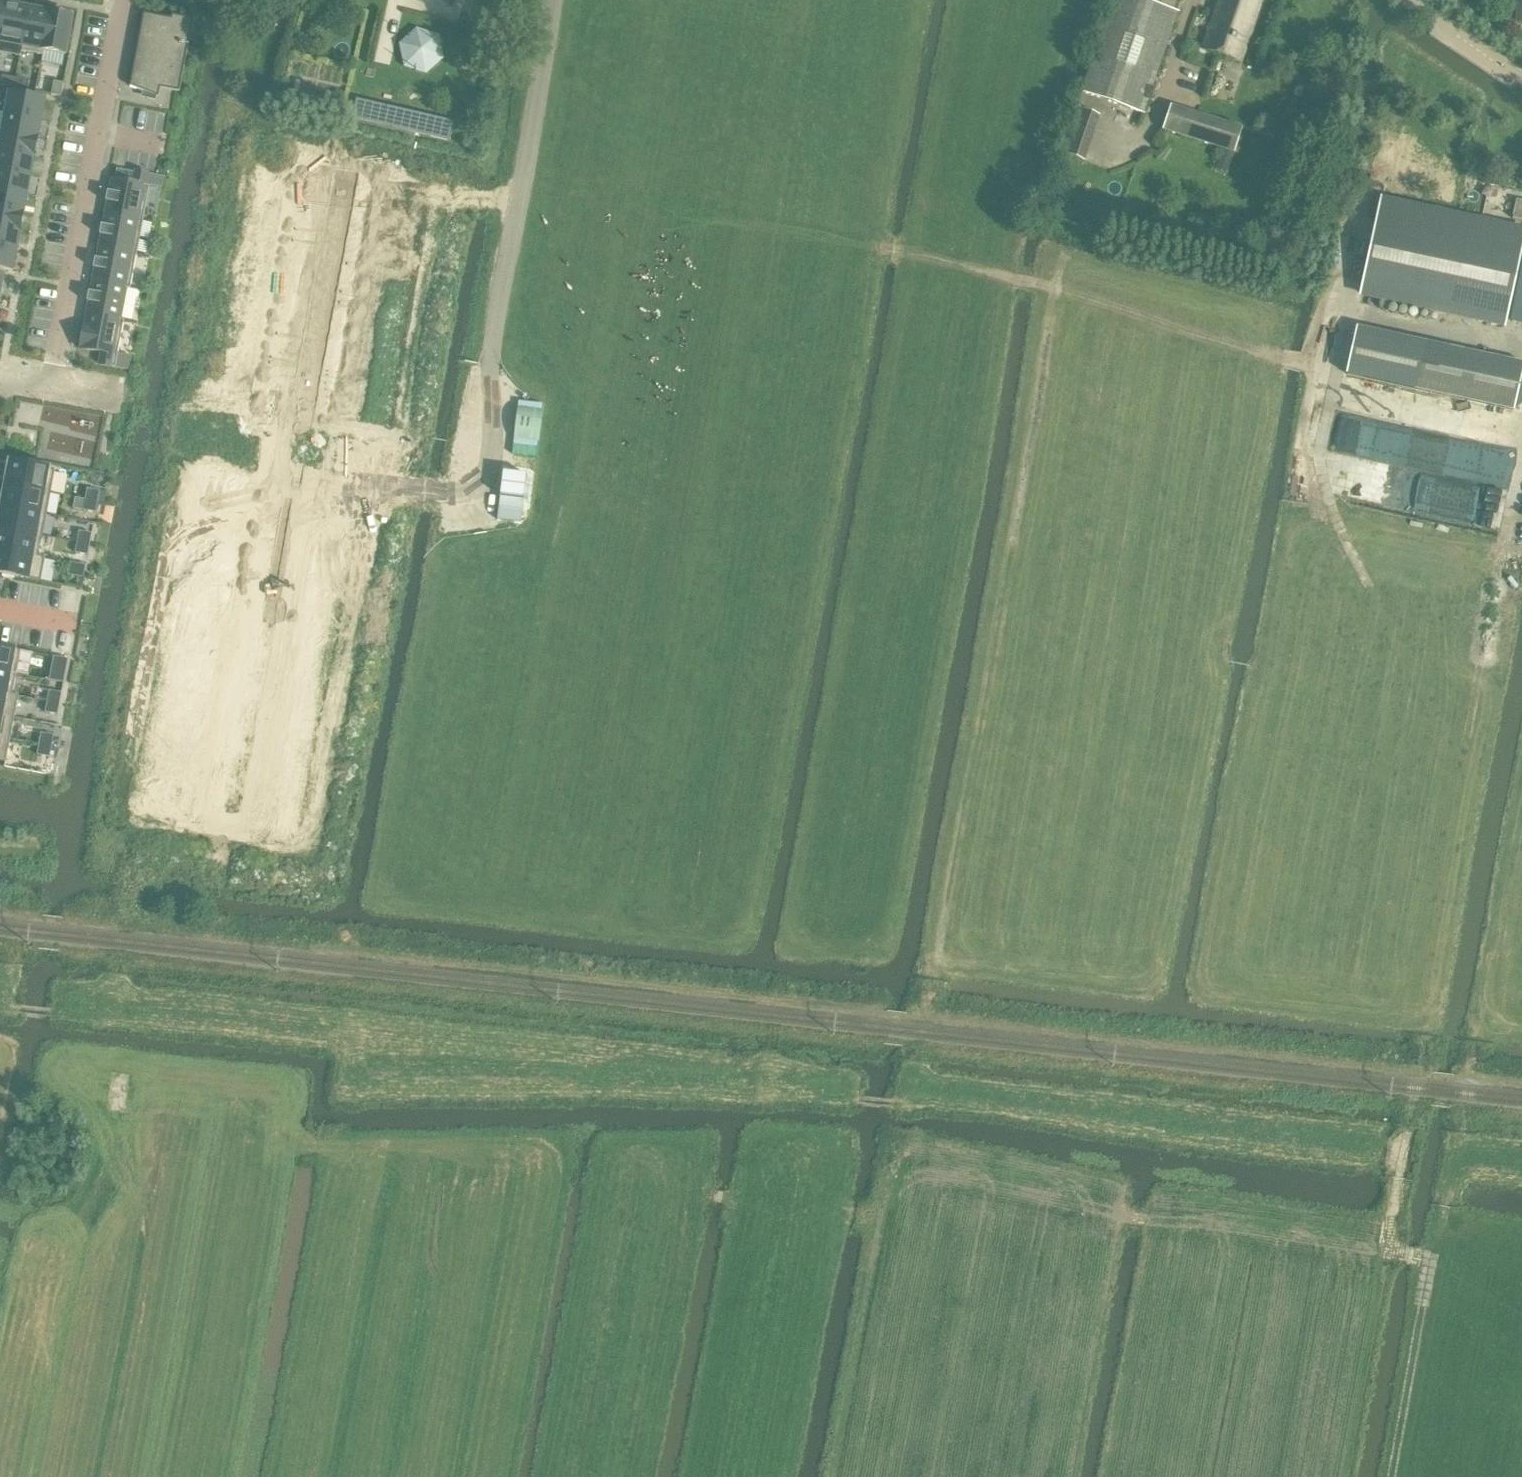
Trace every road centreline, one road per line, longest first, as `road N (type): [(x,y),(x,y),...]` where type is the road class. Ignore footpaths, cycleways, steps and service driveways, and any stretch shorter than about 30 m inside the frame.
road 1 (track): [(1367,582),(1317,486),(1314,462),(1336,369),(879,246)]
road 2 (track): [(924,1153),(1080,1181),(1112,1215),(1139,1223),(1212,1203),(1391,1231)]
road 3 (residential): [(53,389),(124,0)]
road 4 (track): [(1389,1476),(1429,1262),(1389,1242),(1409,1130)]
road 5 (residential): [(298,442),(233,792)]
road 6 (residential): [(350,158),(298,442)]
road 7 (residential): [(53,389),(298,442)]
road 8 (tertiary): [(1521,78),(1408,0)]
road 9 (track): [(1336,369),(1362,240)]

